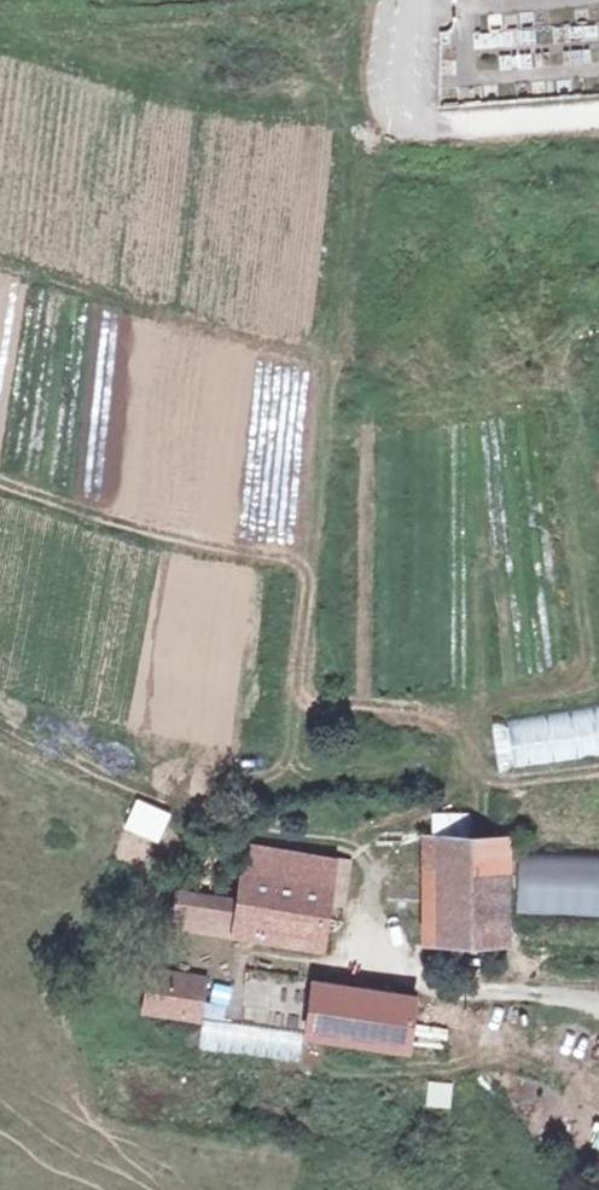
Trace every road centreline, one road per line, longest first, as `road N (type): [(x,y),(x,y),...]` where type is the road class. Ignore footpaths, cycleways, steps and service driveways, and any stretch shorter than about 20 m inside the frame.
road 1 (track): [(598,998),(447,984),(358,952)]
road 2 (unclassified): [(424,130),(598,115)]
road 3 (residential): [(421,0),(401,86),(411,122),(424,130)]

